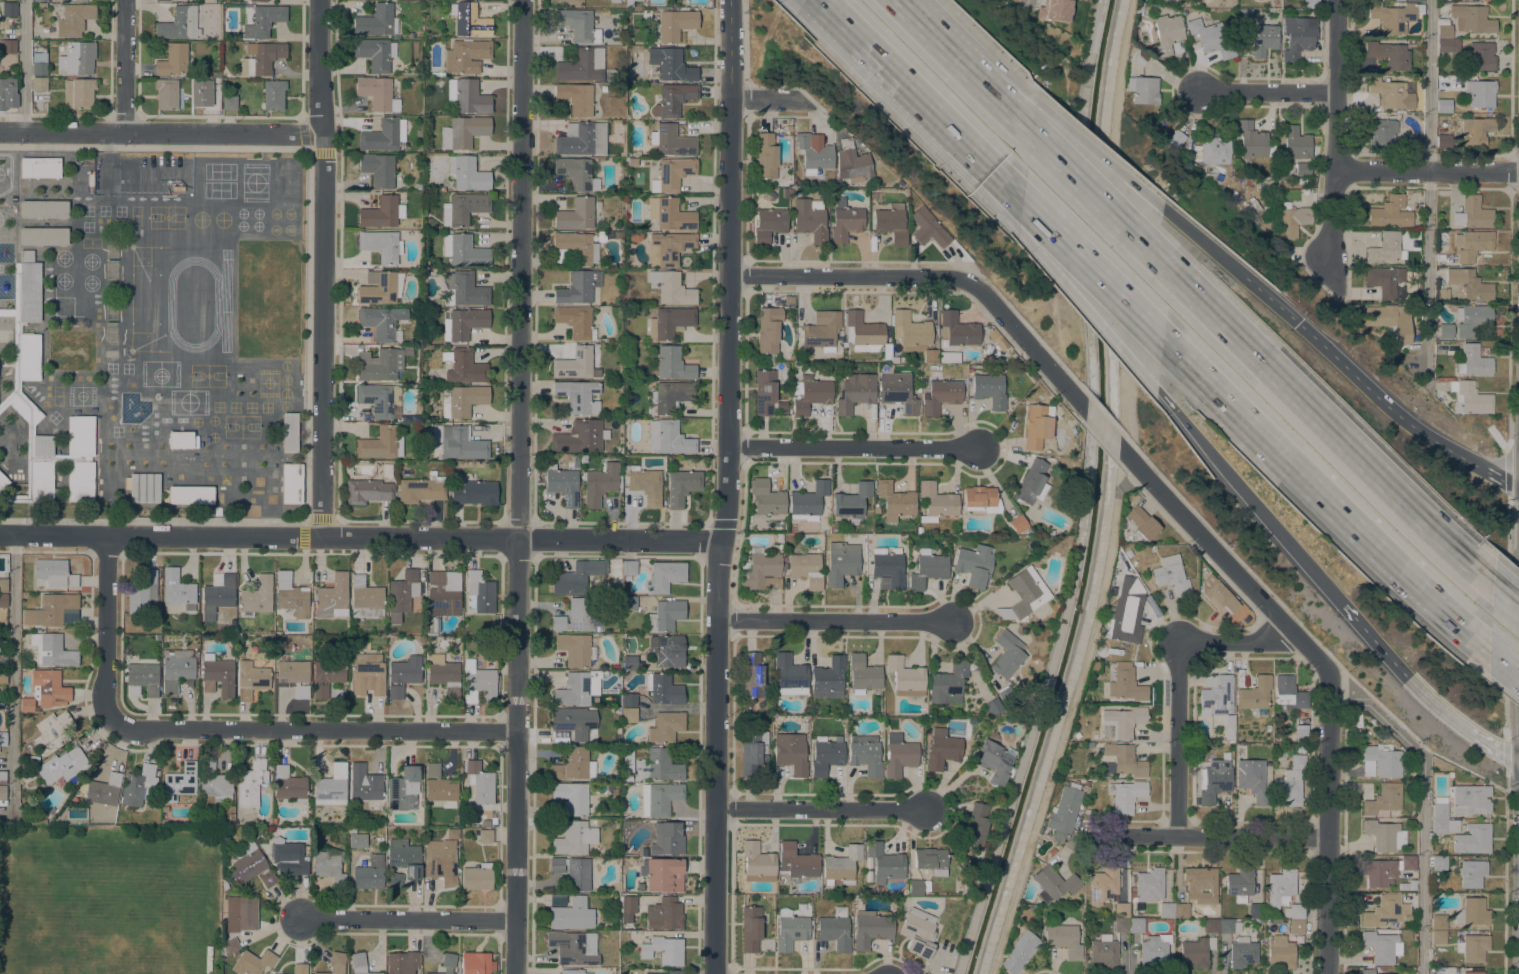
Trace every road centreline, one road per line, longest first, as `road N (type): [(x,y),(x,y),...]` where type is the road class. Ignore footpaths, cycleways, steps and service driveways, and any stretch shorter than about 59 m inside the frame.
road 1 (tertiary): [(716,973),(715,621),(729,449),(733,0)]
road 2 (residential): [(518,973),(526,0)]
road 3 (tertiary): [(720,542),(0,536)]
road 4 (residential): [(322,538),(323,0)]
road 5 (motorway): [(1496,587),(1159,256)]
road 6 (motorway): [(1166,339),(1492,651)]
road 7 (residential): [(1086,410),(970,279),(732,276)]
road 8 (residential): [(521,730),(117,725)]
road 9 (residential): [(1179,837),(1176,637),(1307,644)]
road 10 (residential): [(324,135),(0,132)]
road 11 (residential): [(1333,669),(1121,451)]
road 12 (residential): [(1330,973),(1333,669)]
road 13 (motorway): [(1159,387),(1339,599)]
road 14 (motorway): [(1518,487),(1433,438),(1301,324)]
road 15 (residential): [(1336,0),(1335,169),(1325,259)]
road 16 (residential): [(729,449),(981,449)]
road 17 (residential): [(715,621),(961,623)]
road 18 (residential): [(1332,839),(1088,837)]
road 19 (motorway): [(1339,599),(1433,702),(1518,761)]
road 20 (residential): [(521,920),(303,921)]
road 21 (residential): [(717,809),(934,807)]
road 22 (motorway): [(1020,231),(1159,387)]
road 23 (motorway): [(1027,196),(1166,339)]
road 24 (motorway): [(1033,136),(896,0)]
road 25 (residential): [(117,725),(106,703),(107,536)]
road 26 (residential): [(1518,171),(1335,169)]
road 27 (motorway): [(1159,256),(1033,136)]
road 28 (motorway): [(916,97),(1020,231)]
road 29 (motorway): [(1039,102),(908,0)]
road 30 (motorway): [(1164,208),(1039,102)]
road 31 (motorway): [(916,97),(1027,196)]
road 32 (motorway): [(814,0),(916,97)]
road 33 (residential): [(1336,92),(1198,91)]
road 34 (residential): [(125,133),(126,0)]

